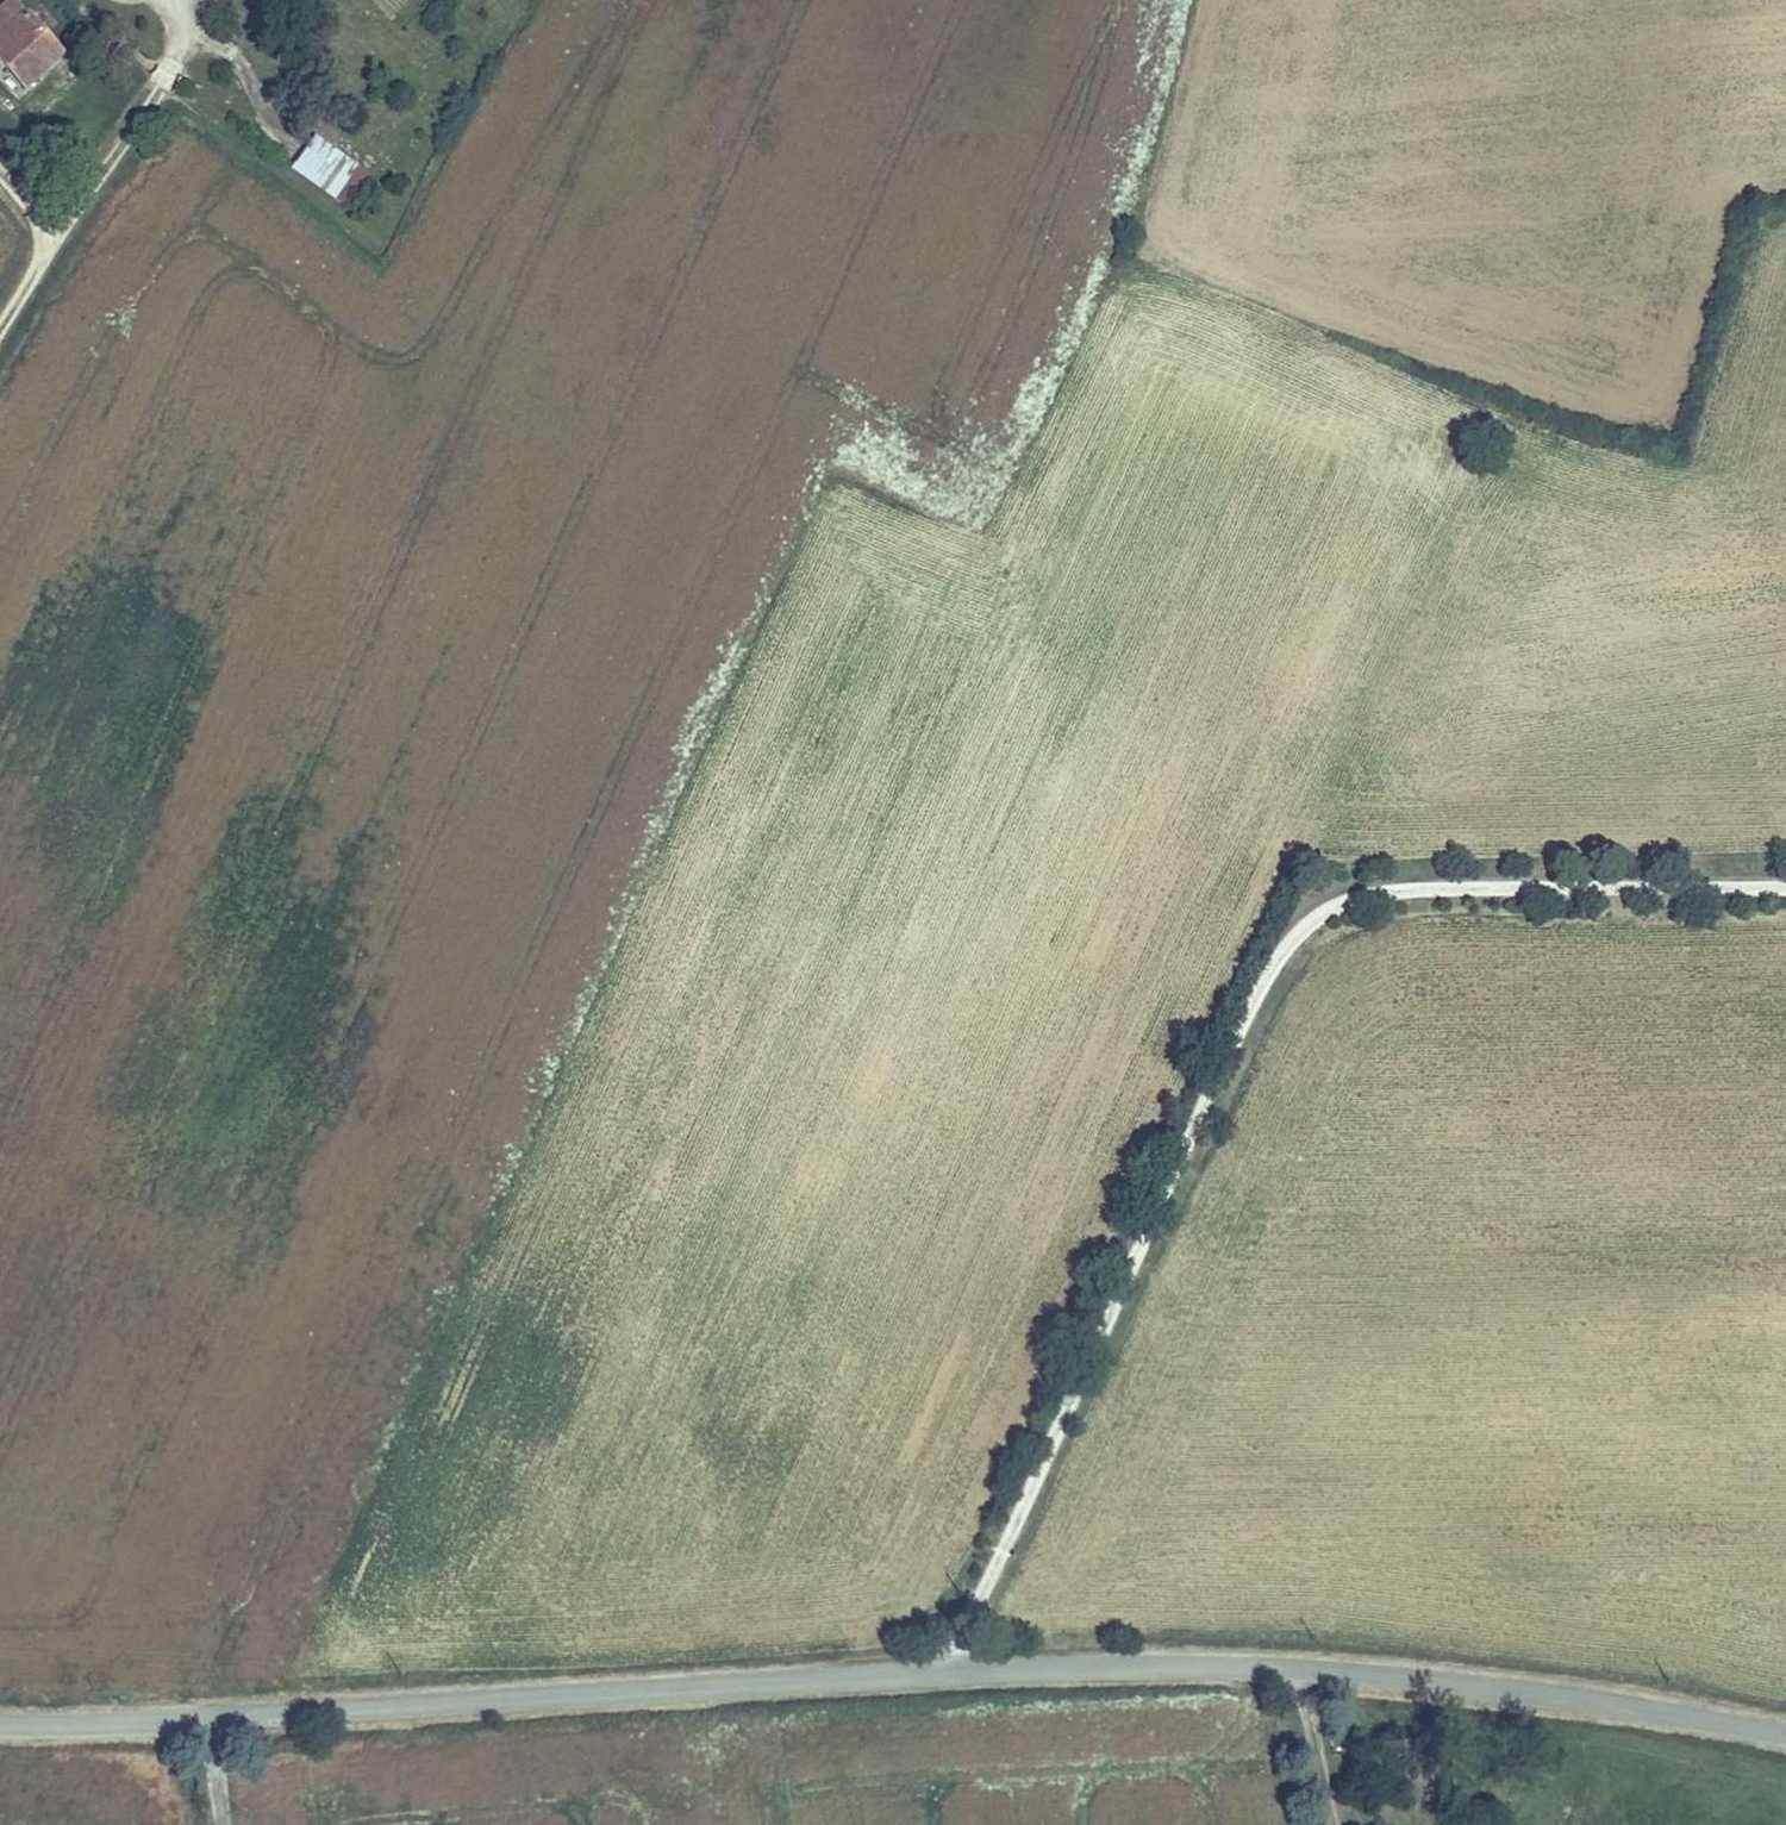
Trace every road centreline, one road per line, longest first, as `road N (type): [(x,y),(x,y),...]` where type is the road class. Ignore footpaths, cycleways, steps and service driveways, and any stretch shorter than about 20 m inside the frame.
road 1 (tertiary): [(1785,1733),(1671,1709),(1312,1669),(1199,1665),(0,1721)]
road 2 (track): [(945,1671),(1118,1268),(1300,927),(1349,899),(1451,888),(1785,877)]

